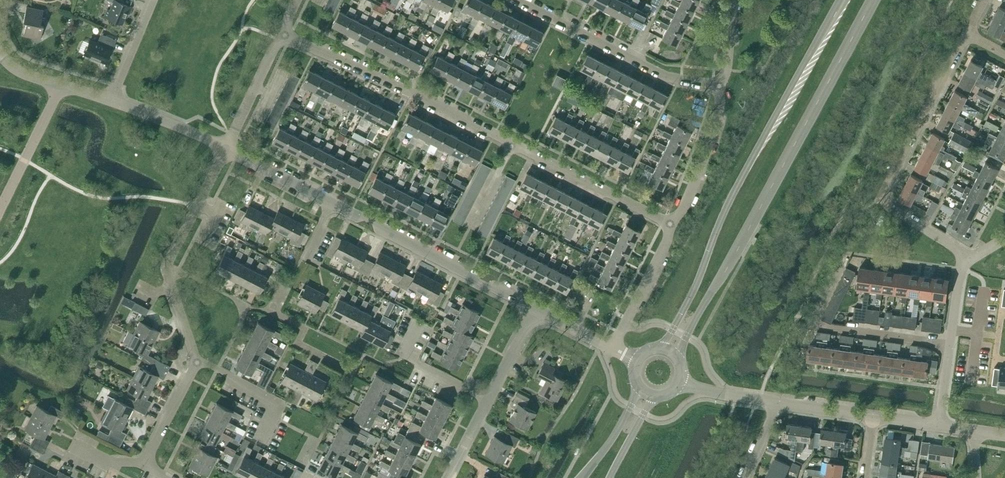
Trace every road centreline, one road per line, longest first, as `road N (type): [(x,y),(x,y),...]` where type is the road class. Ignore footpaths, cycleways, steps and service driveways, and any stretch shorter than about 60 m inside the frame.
road 1 (residential): [(672,223),(285,35)]
road 2 (primary): [(676,357),(874,0)]
road 3 (primary): [(843,0),(729,200),(662,349)]
road 4 (unclassified): [(536,310),(227,150)]
road 5 (residential): [(967,259),(882,201),(967,35)]
road 6 (residential): [(196,360),(168,263),(227,150)]
road 7 (residential): [(718,85),(663,75),(517,0)]
road 8 (residential): [(449,477),(536,310)]
road 9 (unclassified): [(672,223),(719,109),(718,85)]
road 10 (residential): [(63,88),(0,214)]
road 11 (unclassified): [(612,348),(672,223)]
road 12 (residential): [(266,438),(282,404),(196,360)]
road 13 (residential): [(227,150),(285,35)]
road 14 (residential): [(950,346),(823,326)]
road 15 (unclassified): [(227,150),(114,103)]

